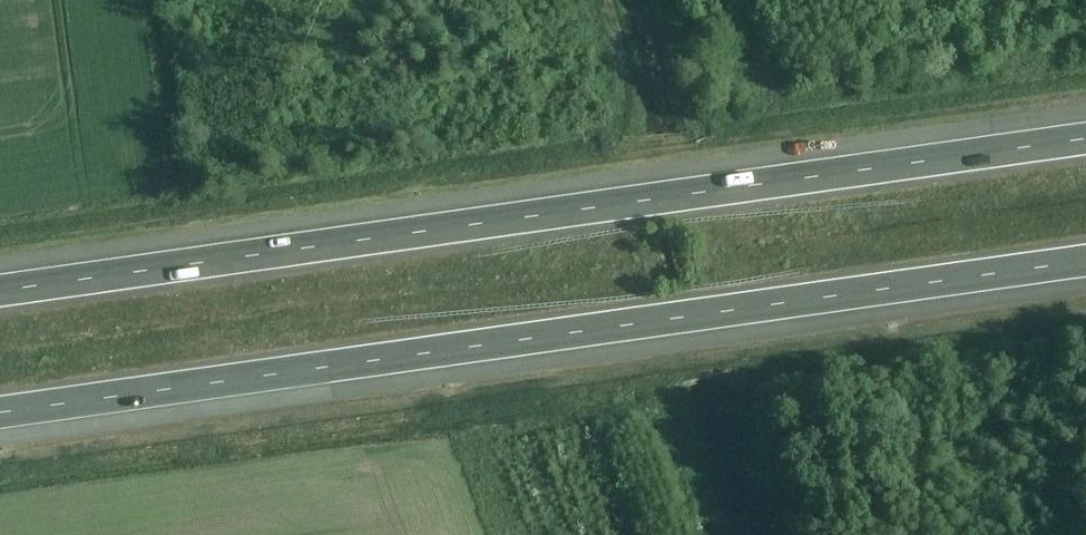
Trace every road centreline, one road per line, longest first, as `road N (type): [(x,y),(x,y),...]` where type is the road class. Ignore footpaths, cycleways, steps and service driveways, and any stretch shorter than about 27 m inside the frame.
road 1 (motorway): [(1085,139),(0,293)]
road 2 (motorway): [(0,411),(1085,259)]

